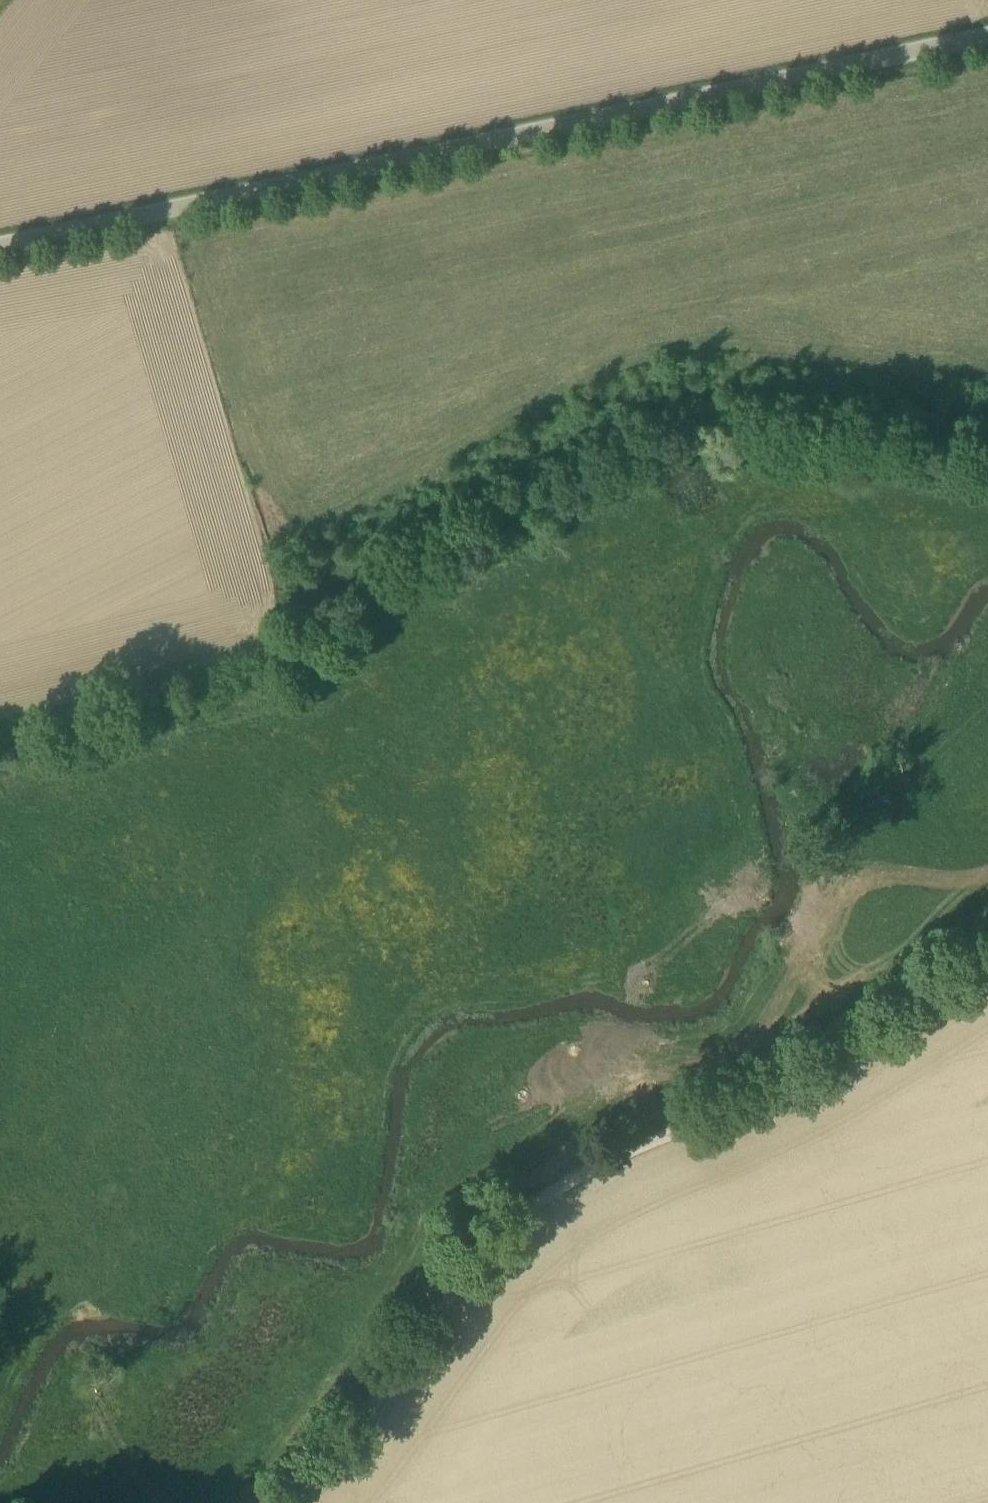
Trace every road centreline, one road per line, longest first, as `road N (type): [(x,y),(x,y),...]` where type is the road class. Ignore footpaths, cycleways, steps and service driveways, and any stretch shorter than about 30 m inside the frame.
road 1 (unclassified): [(987,35),(0,252)]
road 2 (track): [(987,969),(853,1050),(631,1153),(527,1215),(310,1484),(286,1502)]

